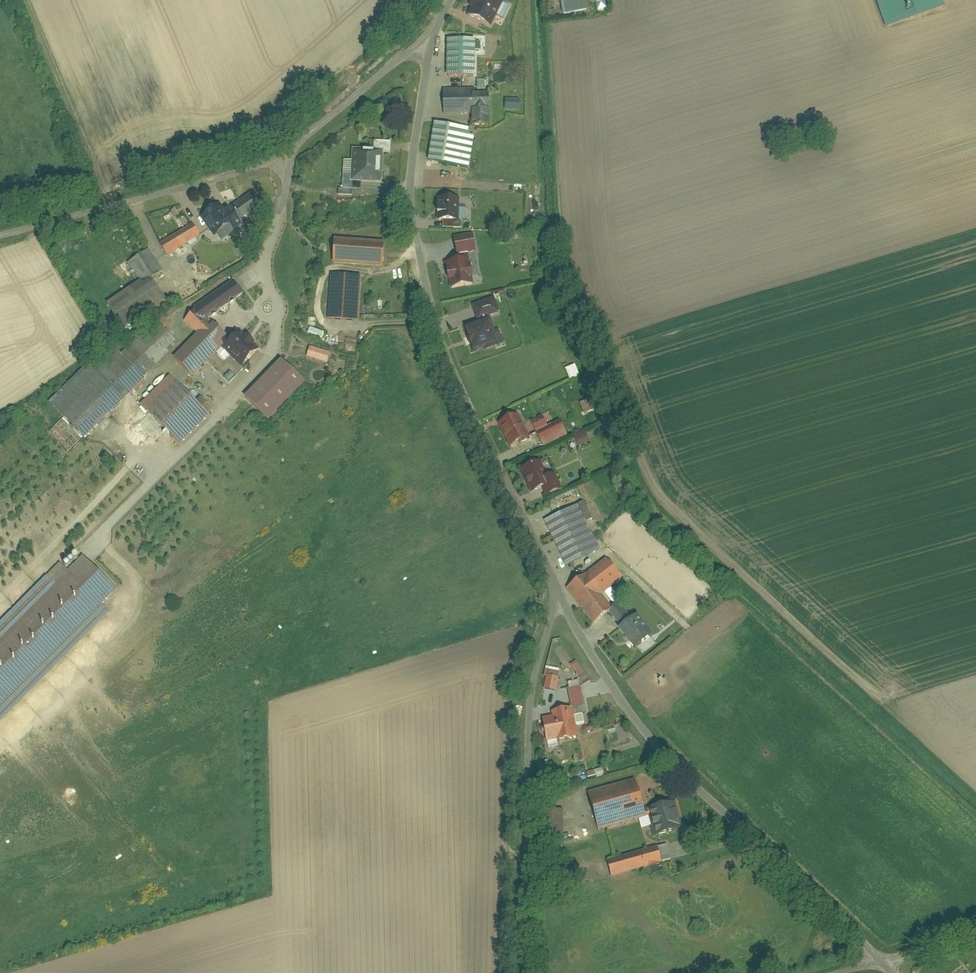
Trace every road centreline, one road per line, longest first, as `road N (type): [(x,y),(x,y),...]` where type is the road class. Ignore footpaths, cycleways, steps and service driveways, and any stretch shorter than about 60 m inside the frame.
road 1 (residential): [(433,46),(412,179),(418,270),(455,394),(551,584)]
road 2 (residential): [(551,584),(658,745),(747,841),(877,957)]
road 3 (unclassified): [(433,46),(404,55),(280,153),(0,235)]
road 4 (residential): [(551,584),(523,734),(519,972)]

